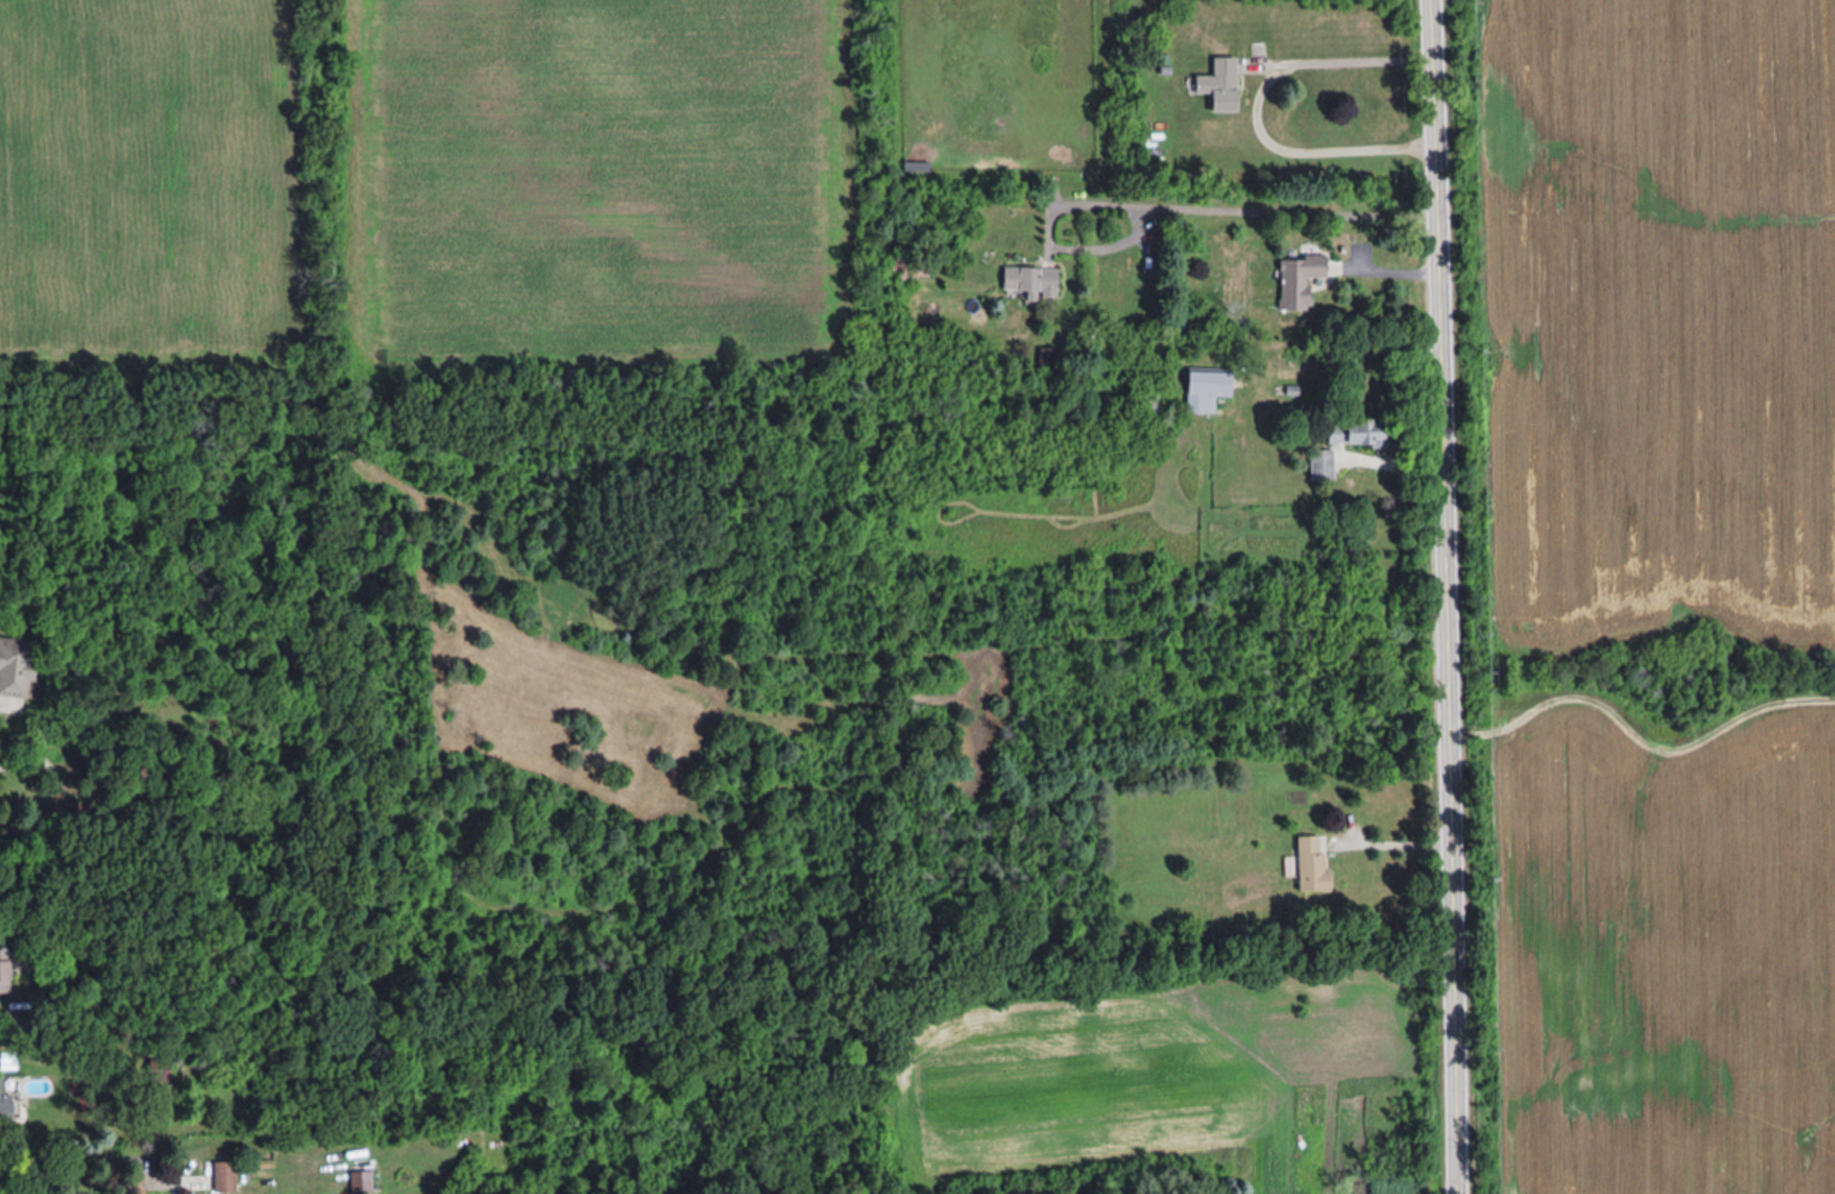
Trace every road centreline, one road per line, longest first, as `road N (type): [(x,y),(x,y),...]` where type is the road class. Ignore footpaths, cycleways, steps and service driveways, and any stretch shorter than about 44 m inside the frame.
road 1 (tertiary): [(1430,0),(1443,295),(1456,1193)]

